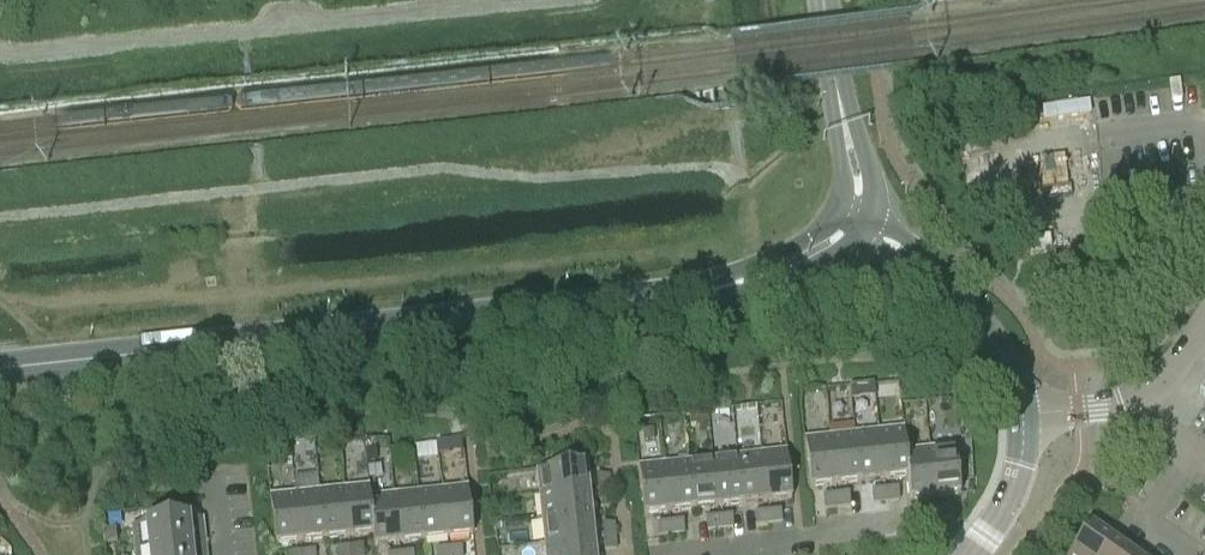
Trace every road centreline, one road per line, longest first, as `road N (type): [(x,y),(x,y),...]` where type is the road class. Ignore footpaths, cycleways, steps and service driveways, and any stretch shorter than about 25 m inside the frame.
road 1 (tertiary): [(0,369),(681,294),(764,272),(836,238),(858,214)]
road 2 (tertiary): [(1024,417),(1005,357),(858,214)]
road 3 (residential): [(674,554),(800,544),(822,529),(901,520)]
road 4 (tertiary): [(858,214),(825,0)]
road 5 (tertiary): [(971,554),(1021,467),(1024,417)]
road 6 (residential): [(1196,554),(1148,520),(1193,449)]
road 7 (tertiary): [(1024,417),(1112,408),(1142,396)]

